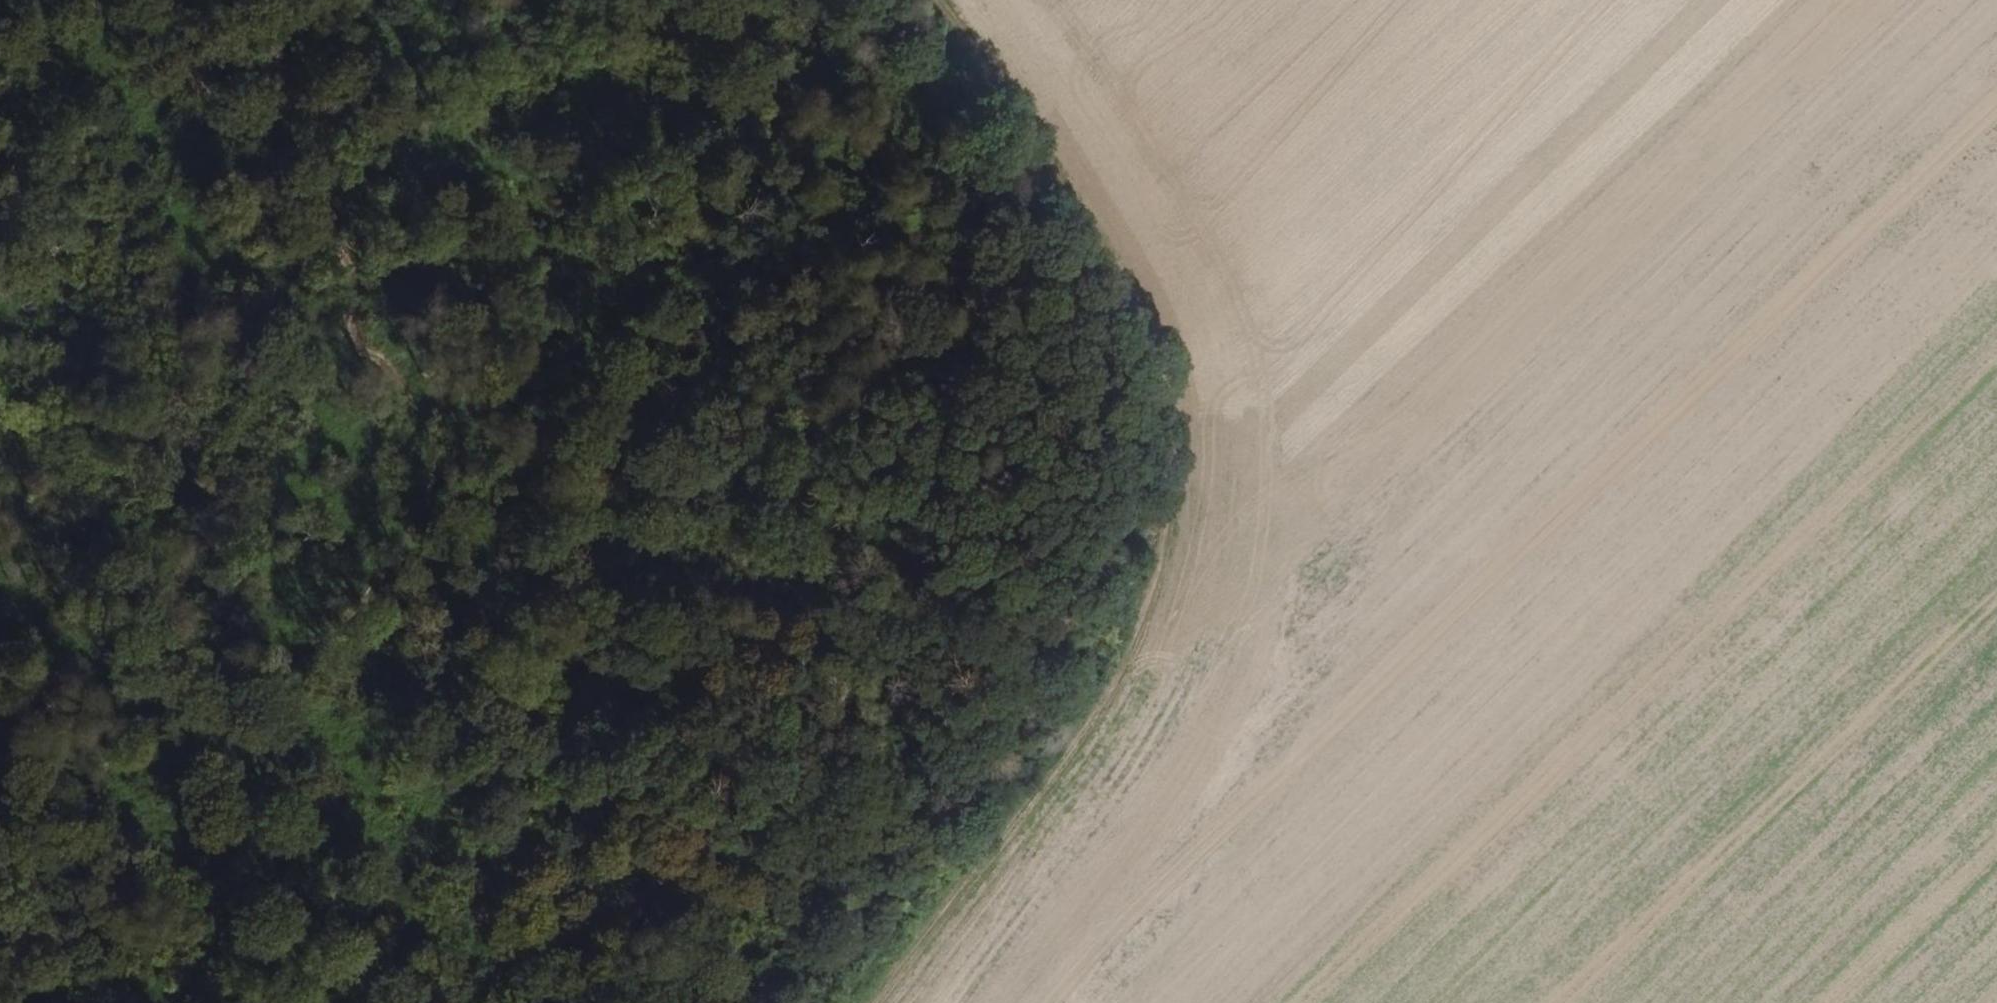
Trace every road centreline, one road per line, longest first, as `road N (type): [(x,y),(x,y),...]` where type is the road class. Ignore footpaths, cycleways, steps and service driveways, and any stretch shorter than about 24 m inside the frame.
road 1 (track): [(929,0),(1152,346),(1169,405),(1171,454),(1129,635),(1049,765),(873,1002)]

